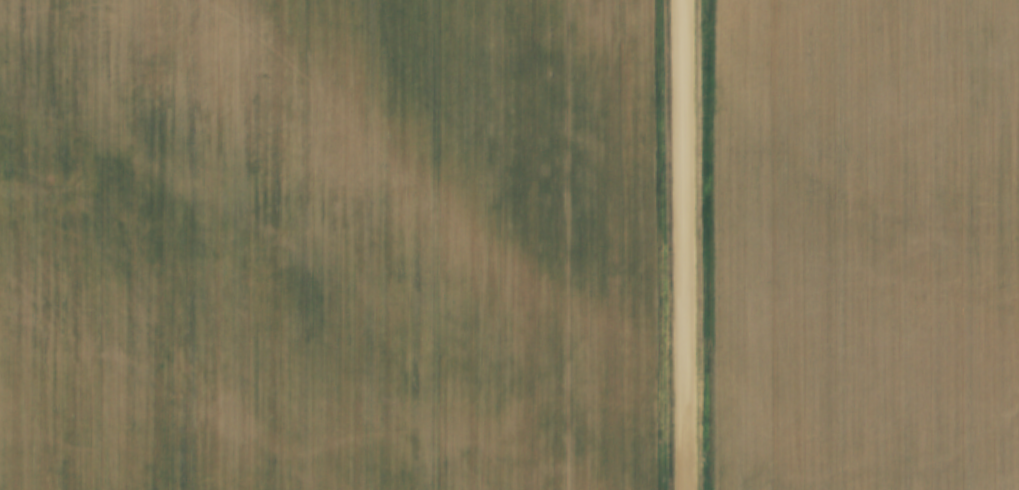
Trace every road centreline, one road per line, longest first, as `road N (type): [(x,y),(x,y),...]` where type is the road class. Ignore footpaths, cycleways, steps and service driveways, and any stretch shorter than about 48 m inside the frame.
road 1 (tertiary): [(686,489),(685,0)]

